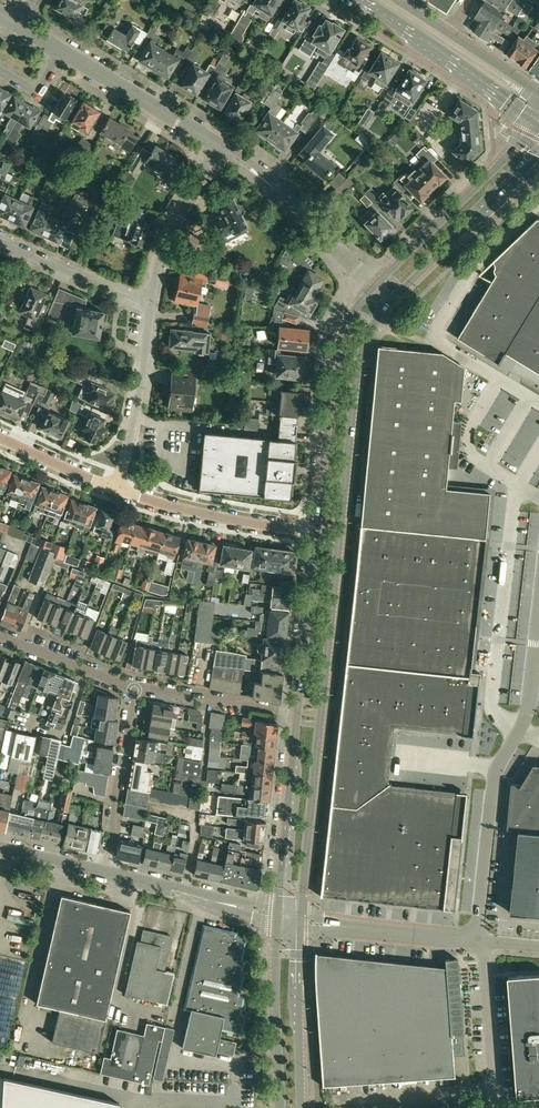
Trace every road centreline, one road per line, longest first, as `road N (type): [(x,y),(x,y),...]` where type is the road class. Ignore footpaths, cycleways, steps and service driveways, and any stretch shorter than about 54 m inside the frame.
road 1 (primary): [(301,922),(359,367),(390,303)]
road 2 (primary): [(374,288),(339,355),(319,530)]
road 3 (primary): [(538,127),(374,288)]
road 4 (primary): [(357,0),(538,126)]
road 5 (unclassified): [(481,941),(494,786),(518,732)]
road 6 (residential): [(374,288),(309,216),(219,146)]
road 7 (residential): [(319,530),(211,513),(116,486)]
road 8 (primary): [(390,303),(538,160)]
road 9 (primary): [(299,713),(278,916)]
road 10 (primary): [(278,916),(283,1107)]
road 11 (residential): [(103,873),(135,687)]
road 12 (residential): [(116,486),(153,302)]
road 13 (primary): [(302,1107),(301,922)]
road 14 (primary): [(319,530),(299,713)]
road 15 (residential): [(219,146),(62,53)]
road 16 (unclassified): [(481,941),(301,922)]
road 17 (unclassified): [(278,916),(103,873)]
road 18 (residential): [(153,302),(178,212),(219,146)]
road 19 (residential): [(135,687),(299,713)]
road 20 (residential): [(153,302),(0,241)]
road 21 (unclassified): [(494,1090),(481,941)]
road 22 (residential): [(135,687),(0,636)]
road 23 (unclassified): [(518,732),(529,704),(538,607)]
road 24 (residential): [(116,486),(0,437)]

